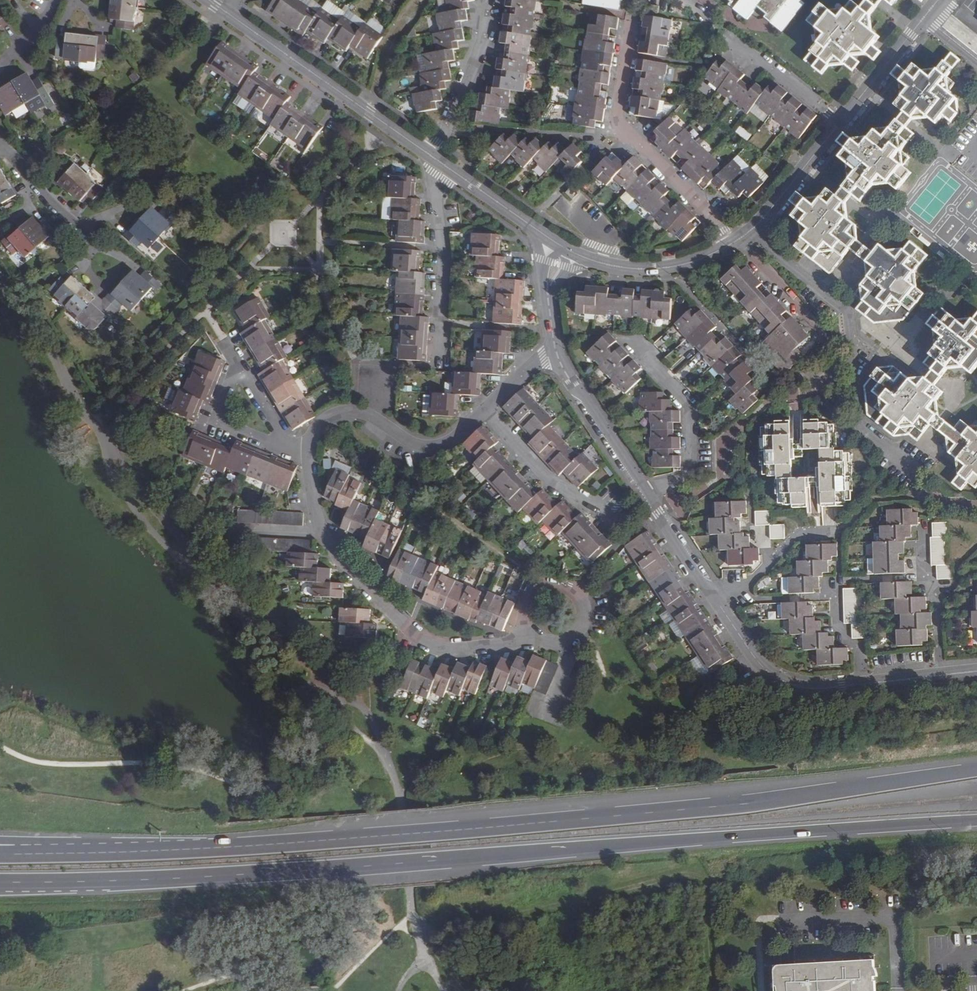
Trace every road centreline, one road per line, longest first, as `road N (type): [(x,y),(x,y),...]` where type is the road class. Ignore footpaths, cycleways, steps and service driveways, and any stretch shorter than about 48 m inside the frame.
road 1 (trunk): [(0,883),(276,873),(976,820)]
road 2 (trunk): [(976,771),(273,845),(14,855)]
road 3 (residential): [(535,639),(444,650),(413,635),(336,560),(309,488),(309,453)]
road 4 (residential): [(913,476),(861,434),(847,310),(752,230)]
road 5 (residential): [(209,0),(436,159)]
road 6 (residential): [(631,21),(620,122),(733,243)]
road 7 (residential): [(309,453),(316,432),(347,415),(369,417),(414,445),(435,447),(485,411)]
road 8 (residential): [(437,368),(443,256),(436,159)]
road 9 (residential): [(632,343),(690,408),(690,470),(645,493)]
road 10 (residential): [(861,684),(815,689),(772,678),(713,594)]
road 11 (residential): [(543,643),(570,642),(583,628),(583,600),(569,587),(542,586),(526,602),(524,622),(535,639)]
road 12 (residential): [(563,247),(601,263),(650,269),(733,243)]
road 13 (residential): [(612,524),(590,501),(548,481),(485,411)]
road 14 (residential): [(436,159),(482,45),(489,0)]
road 15 (residential): [(645,493),(556,352)]
road 16 (residential): [(840,122),(938,0)]
road 17 (residential): [(436,159),(563,247)]
road 18 (residential): [(837,531),(797,532),(749,581),(713,594)]
road 19 (residential): [(89,255),(88,234),(0,145)]
road 20 (residential): [(924,530),(942,675)]
road 21 (residential): [(840,122),(724,34)]
road 22 (residential): [(752,230),(840,122)]
road 23 (unclassified): [(236,363),(215,419),(285,448)]
road 24 (residential): [(713,594),(645,493)]

